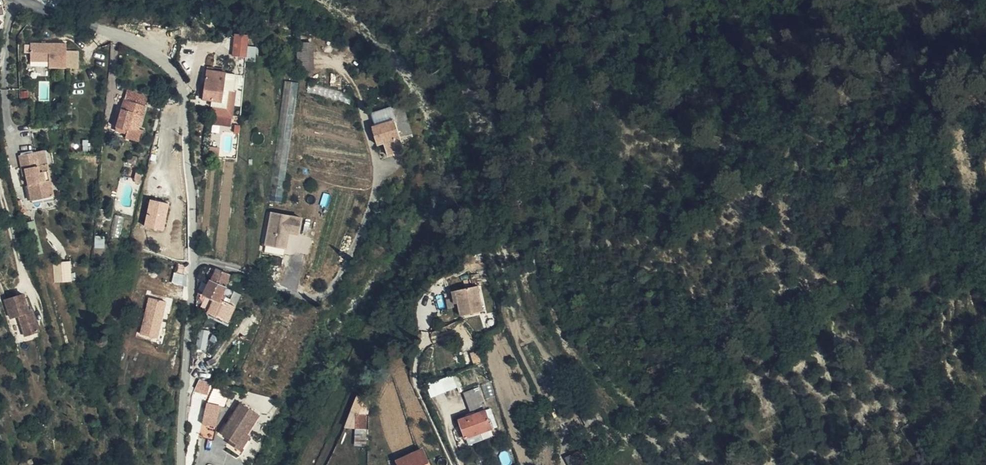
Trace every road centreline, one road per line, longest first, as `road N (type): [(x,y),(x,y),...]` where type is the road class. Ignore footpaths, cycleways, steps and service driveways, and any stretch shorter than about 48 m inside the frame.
road 1 (residential): [(182,464),(194,234),(184,90),(167,64),(138,44),(20,0)]

